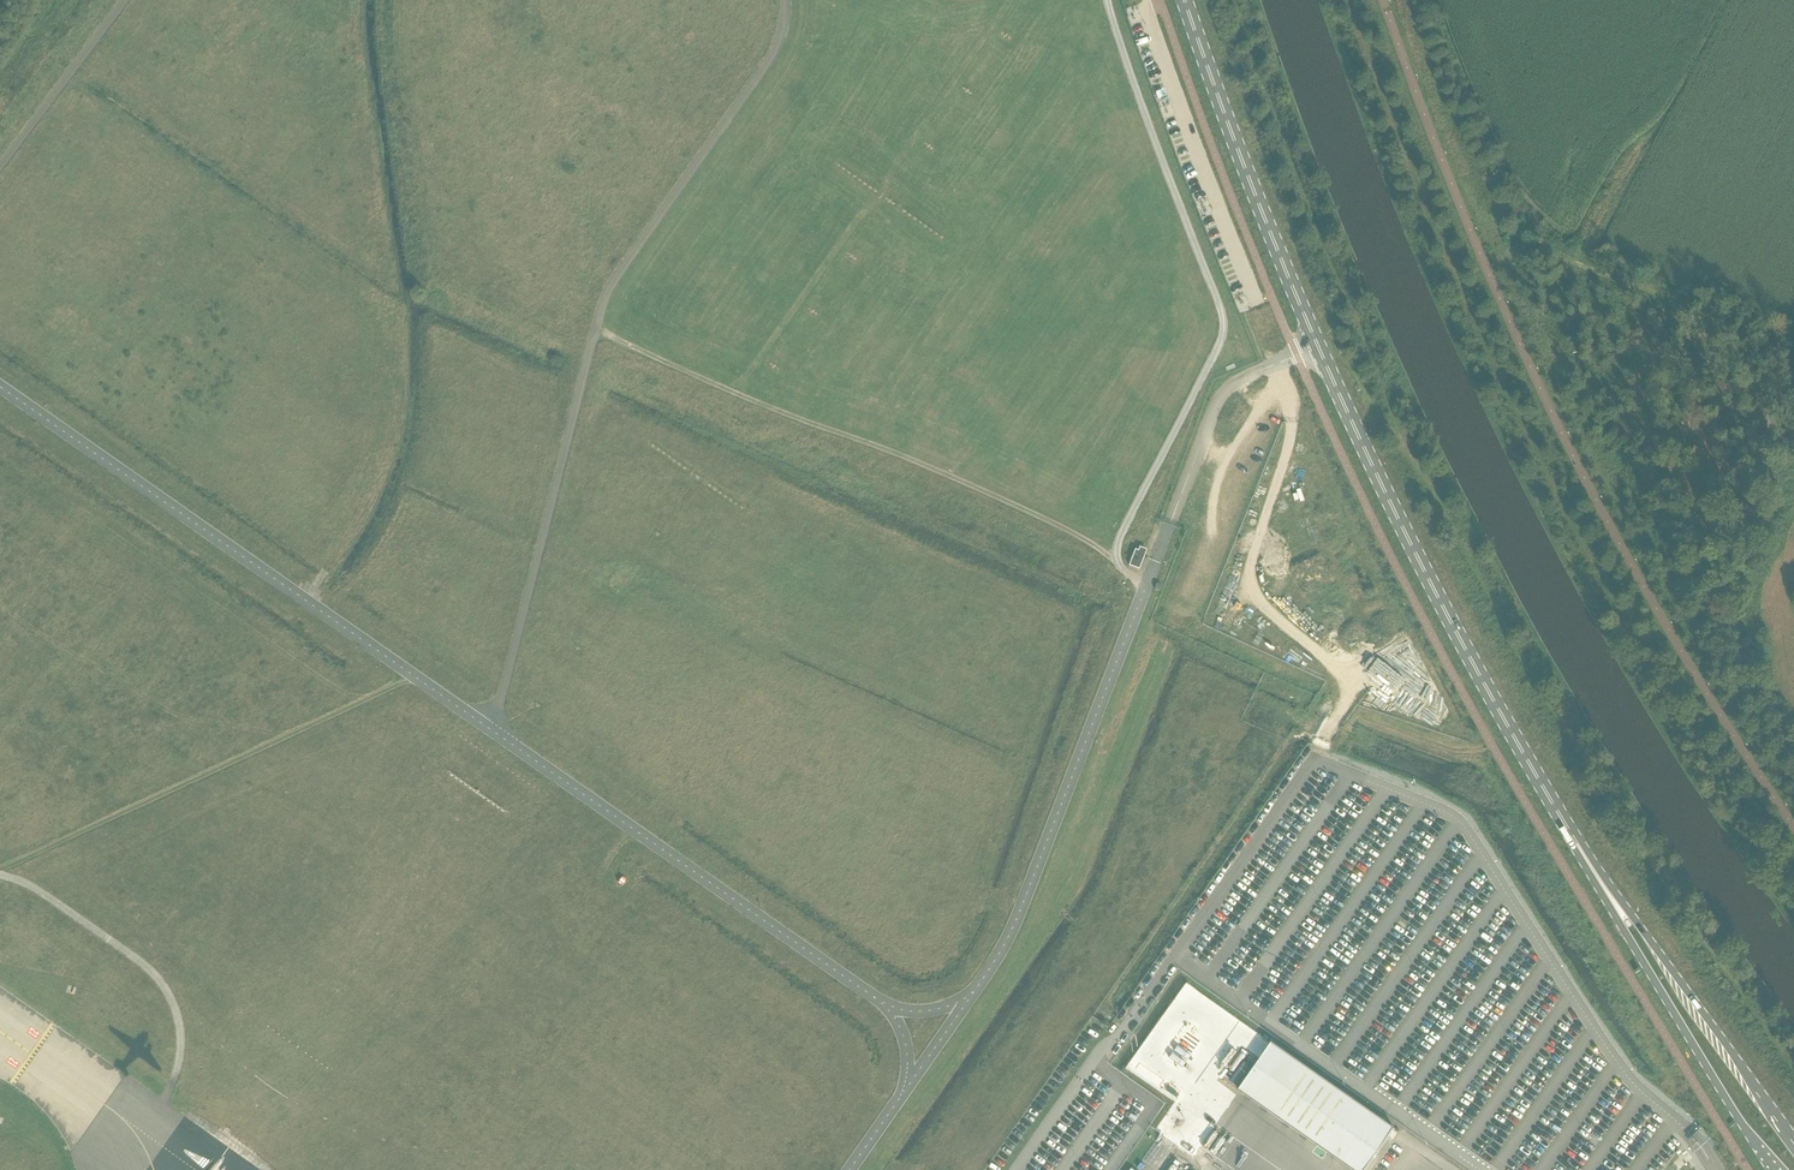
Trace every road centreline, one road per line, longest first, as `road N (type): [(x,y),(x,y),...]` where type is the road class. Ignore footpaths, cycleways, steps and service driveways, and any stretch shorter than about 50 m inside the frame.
road 1 (secondary): [(1603,883),(1499,714),(1380,481),(1258,203),(1185,0)]
road 2 (track): [(1117,561),(1055,522),(595,329)]
road 3 (secondary): [(1603,883),(1682,1026),(1775,1169)]
road 4 (track): [(1793,355),(1559,258),(1527,257),(1487,269)]
road 5 (secondary): [(1793,1139),(1603,883)]

